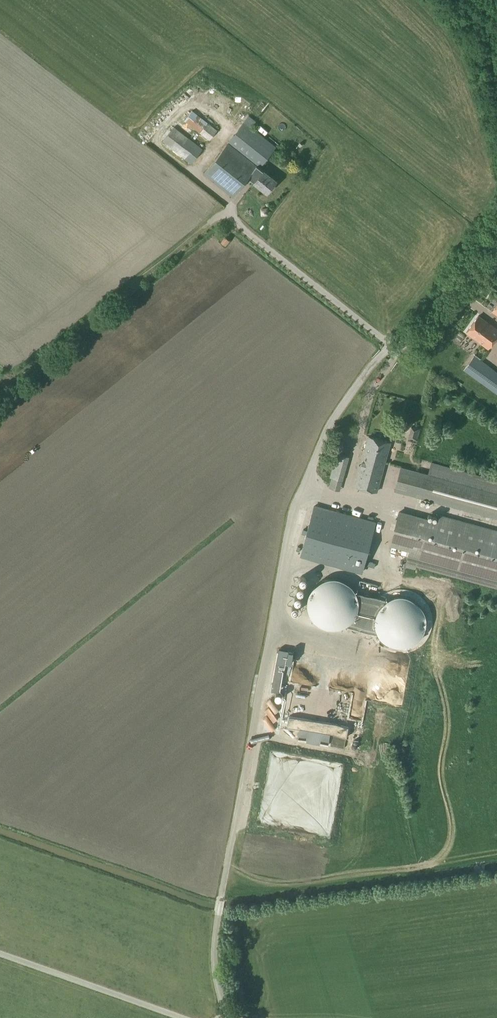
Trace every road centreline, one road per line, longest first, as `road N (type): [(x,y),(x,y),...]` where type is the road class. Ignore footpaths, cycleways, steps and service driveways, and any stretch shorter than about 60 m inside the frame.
road 1 (track): [(227,1017),(213,956),(219,888),(291,523),(343,395),(388,347)]
road 2 (unclassified): [(214,223),(231,219),(399,354),(496,223)]
road 3 (track): [(214,223),(0,388)]
road 4 (track): [(180,1017),(0,955)]

